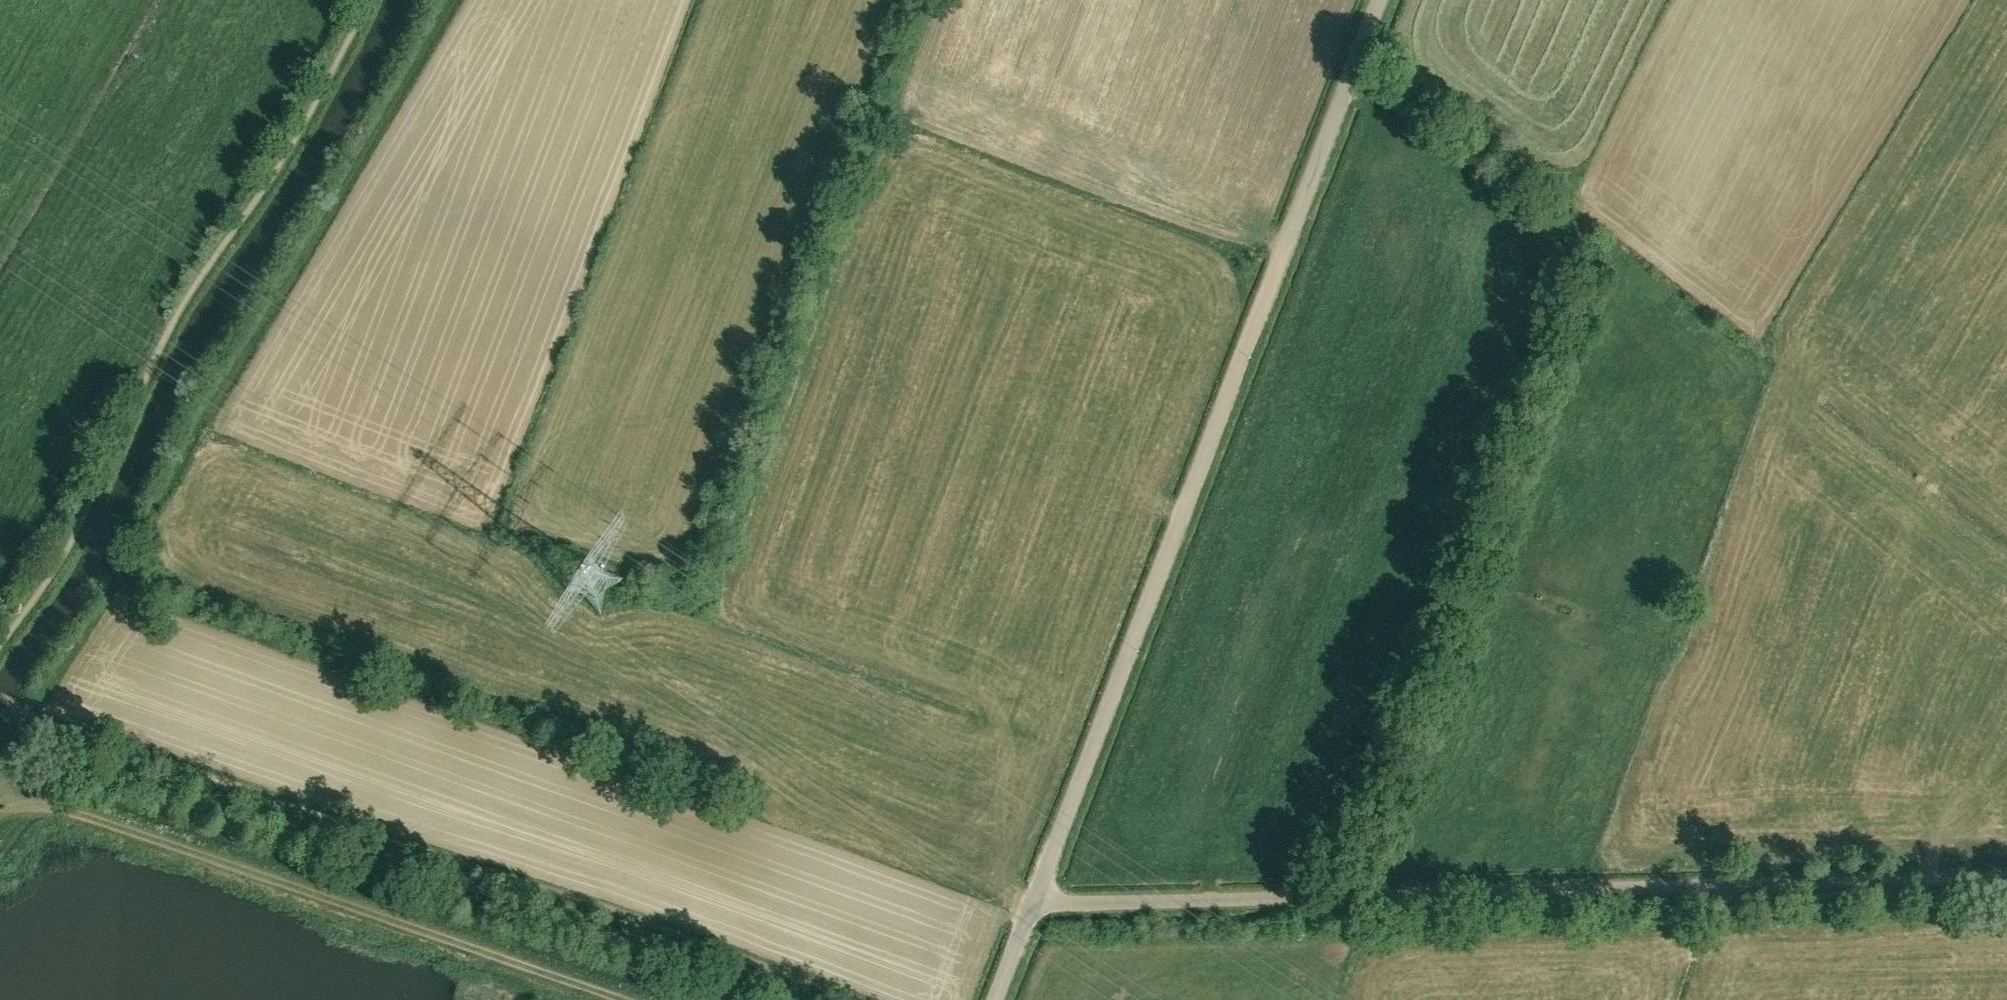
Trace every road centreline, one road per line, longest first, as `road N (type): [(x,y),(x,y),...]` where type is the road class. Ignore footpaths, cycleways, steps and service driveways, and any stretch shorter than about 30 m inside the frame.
road 1 (unclassified): [(1035,904),(2006,878)]
road 2 (unclassified): [(1035,904),(1379,0)]

